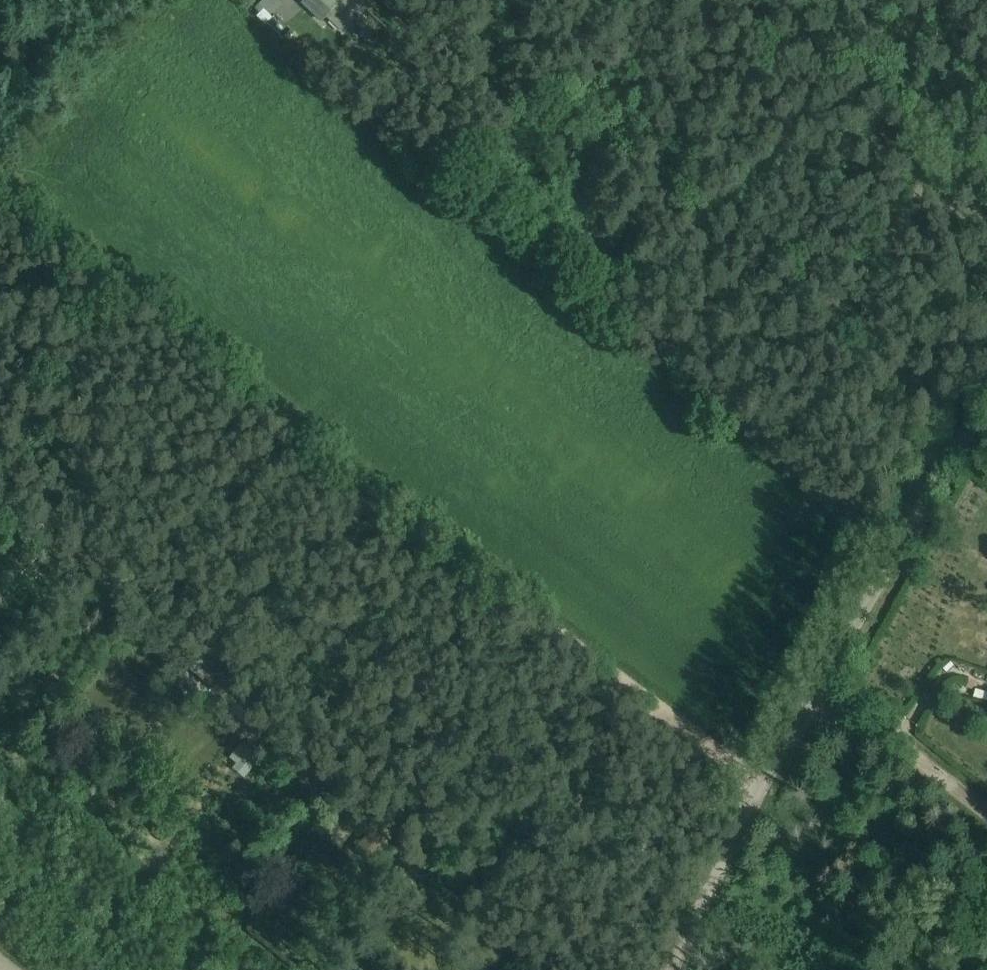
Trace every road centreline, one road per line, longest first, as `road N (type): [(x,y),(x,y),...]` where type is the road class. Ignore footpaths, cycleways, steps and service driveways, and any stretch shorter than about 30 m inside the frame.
road 1 (track): [(767,781),(364,469),(0,170)]
road 2 (residential): [(673,969),(767,781),(986,401)]
road 3 (track): [(819,695),(986,822)]

